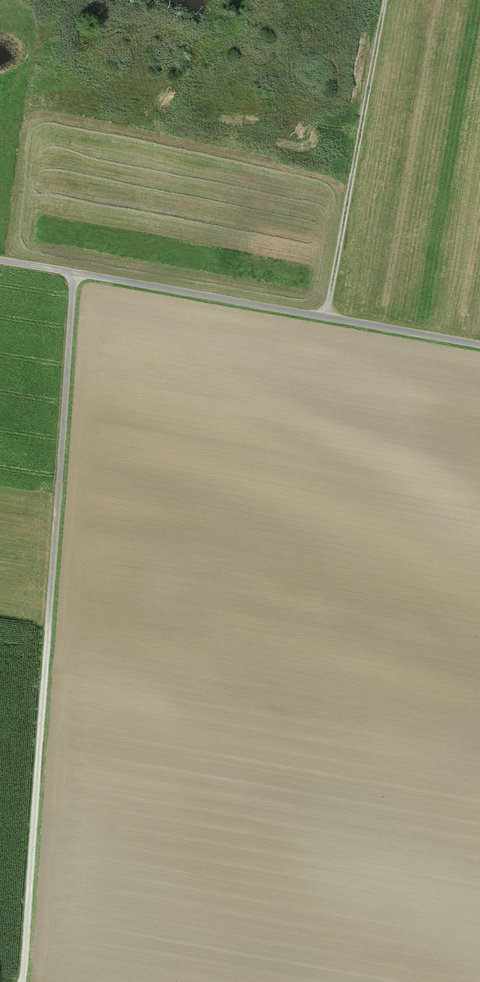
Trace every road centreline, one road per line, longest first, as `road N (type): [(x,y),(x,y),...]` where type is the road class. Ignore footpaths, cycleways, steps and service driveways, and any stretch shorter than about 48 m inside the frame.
road 1 (track): [(74,273),(21,981)]
road 2 (track): [(0,260),(479,345)]
road 3 (track): [(326,317),(385,0)]

